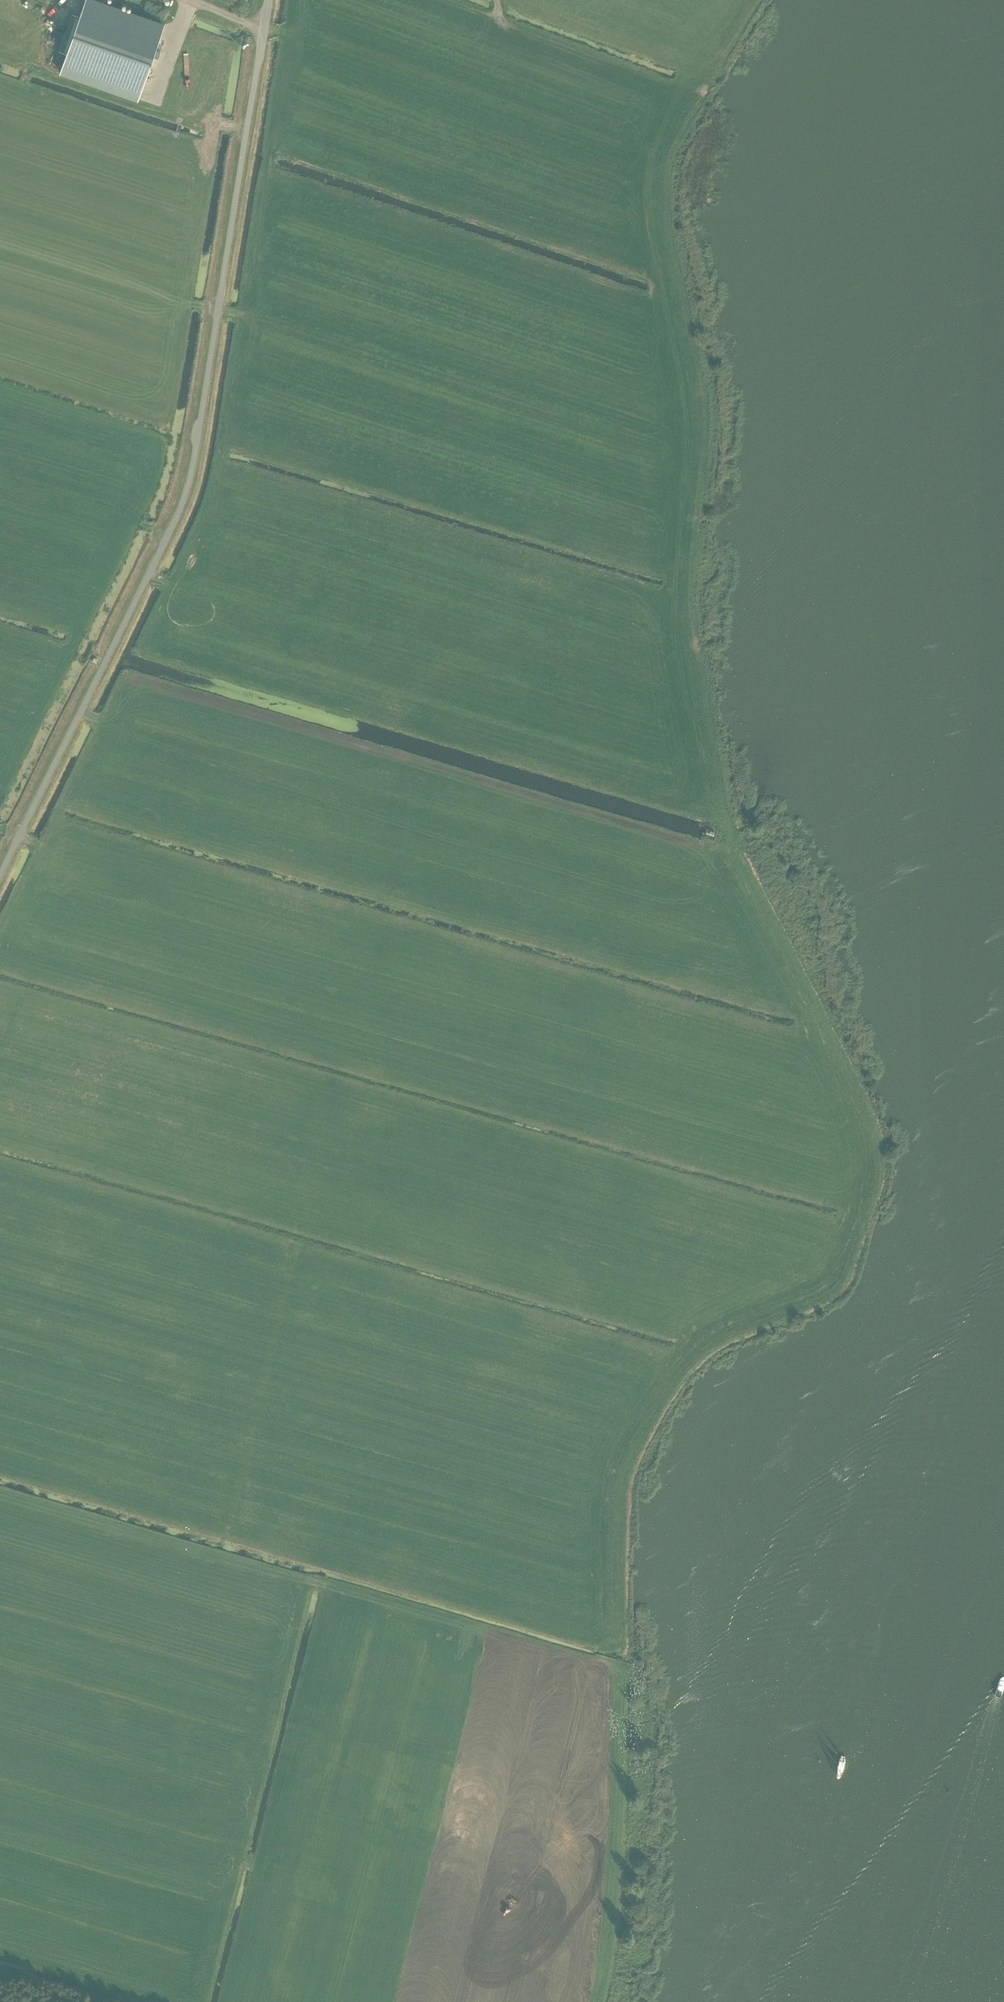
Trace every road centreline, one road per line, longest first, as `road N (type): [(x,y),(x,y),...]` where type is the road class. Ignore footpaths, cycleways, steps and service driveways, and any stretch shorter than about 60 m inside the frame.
road 1 (unclassified): [(0,875),(188,486),(268,0)]

